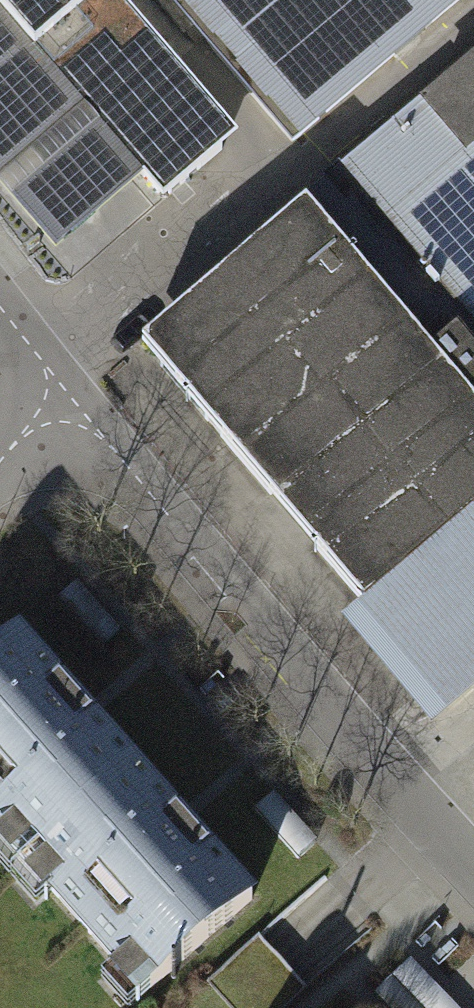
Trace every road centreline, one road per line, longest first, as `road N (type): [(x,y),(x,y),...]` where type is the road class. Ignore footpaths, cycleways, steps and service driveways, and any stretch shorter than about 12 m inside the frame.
road 1 (residential): [(473,847),(61,391)]

